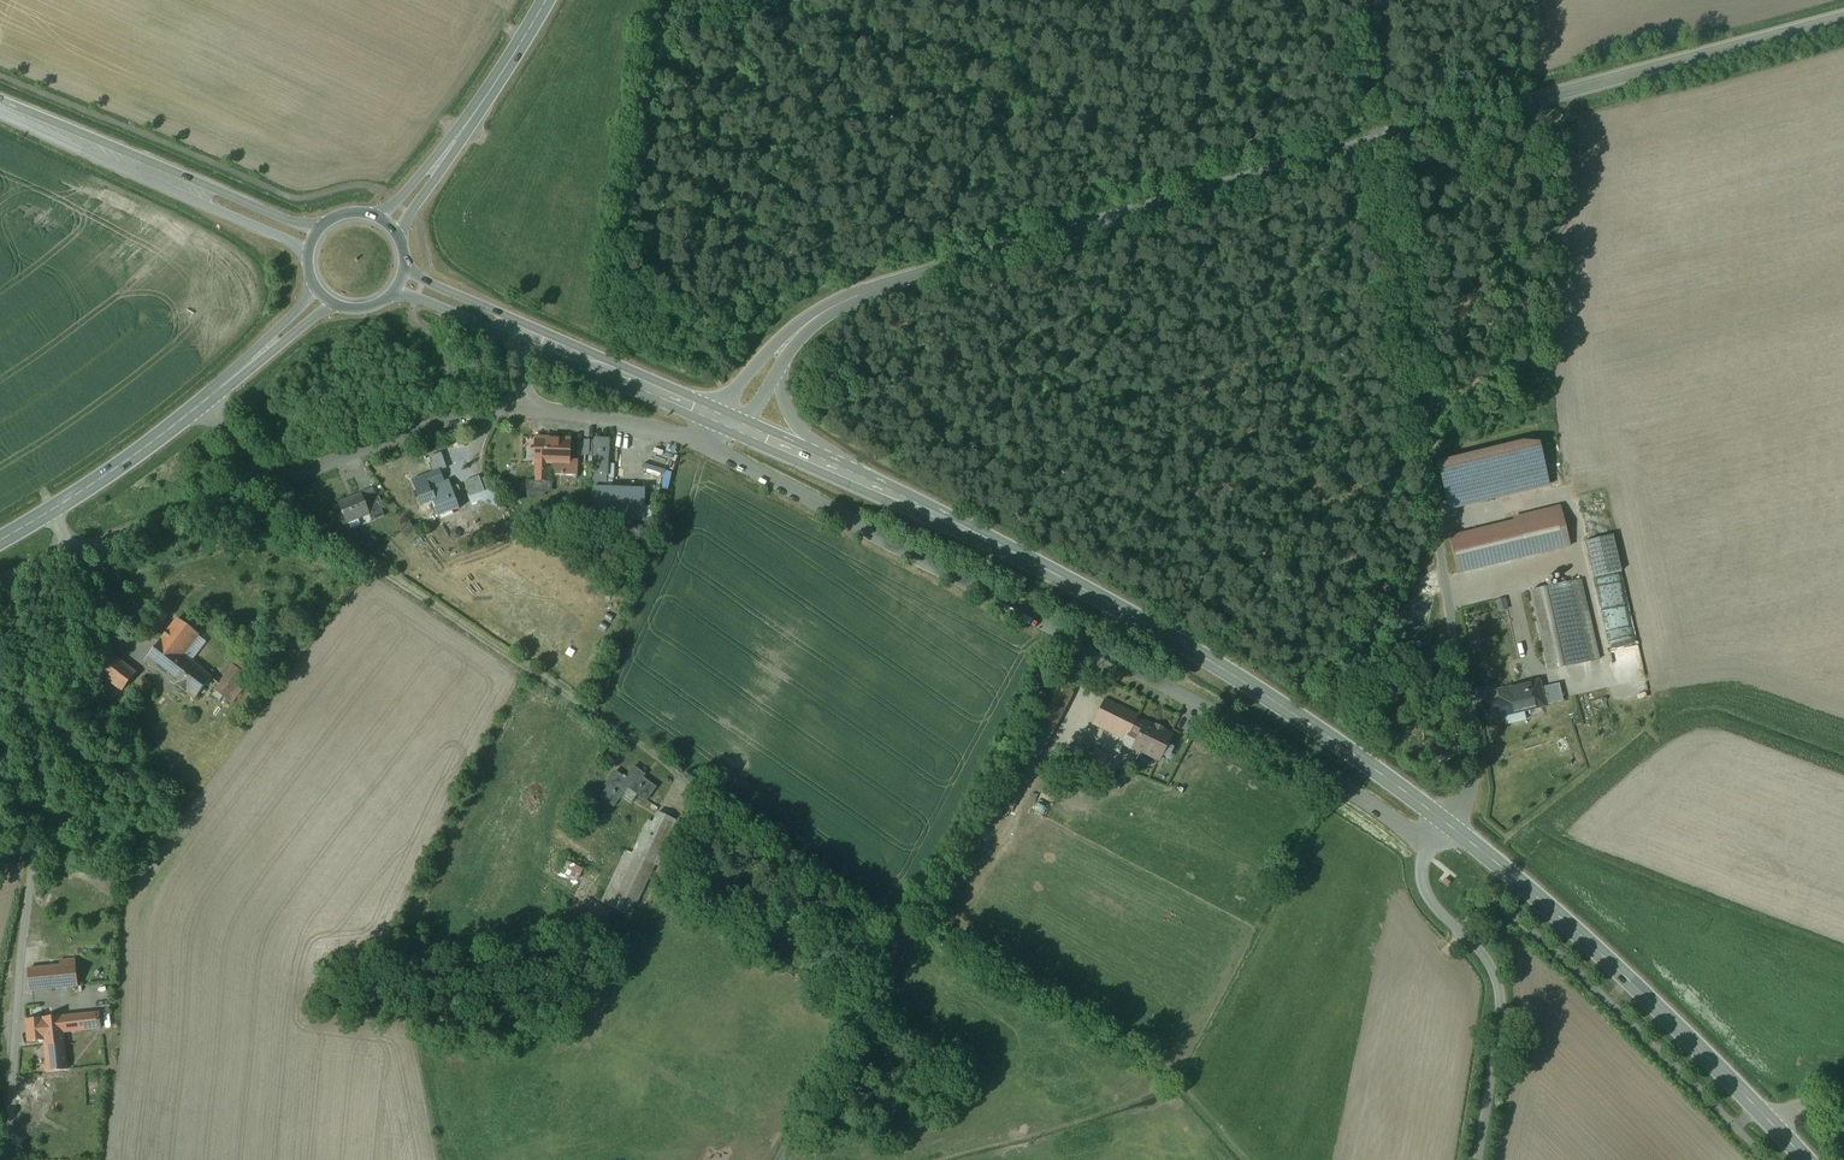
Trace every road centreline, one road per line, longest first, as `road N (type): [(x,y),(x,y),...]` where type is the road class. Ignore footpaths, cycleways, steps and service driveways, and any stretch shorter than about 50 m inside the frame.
road 1 (secondary): [(823,465),(1124,611),(1337,743),(1445,823)]
road 2 (unclassified): [(1353,149),(1480,758),(1445,823)]
road 3 (secondary): [(1353,149),(869,290),(822,312),(782,346)]
road 4 (secondary): [(1843,18),(1353,149)]
road 5 (secondary): [(1445,823),(1550,909),(1765,1117)]
road 6 (secondary): [(0,540),(206,401),(321,297)]
road 7 (unclassified): [(1445,823),(1421,868),(1423,886),(1430,904),(1480,953),(1499,994),(1480,1159)]
road 8 (secondary): [(401,284),(723,420)]
road 9 (secondary): [(0,106),(312,241)]
road 10 (secondary): [(388,223),(477,111),(546,0)]
road 11 (unclassified): [(1359,0),(1353,149)]
road 12 (secondary): [(823,465),(792,421),(782,346)]

